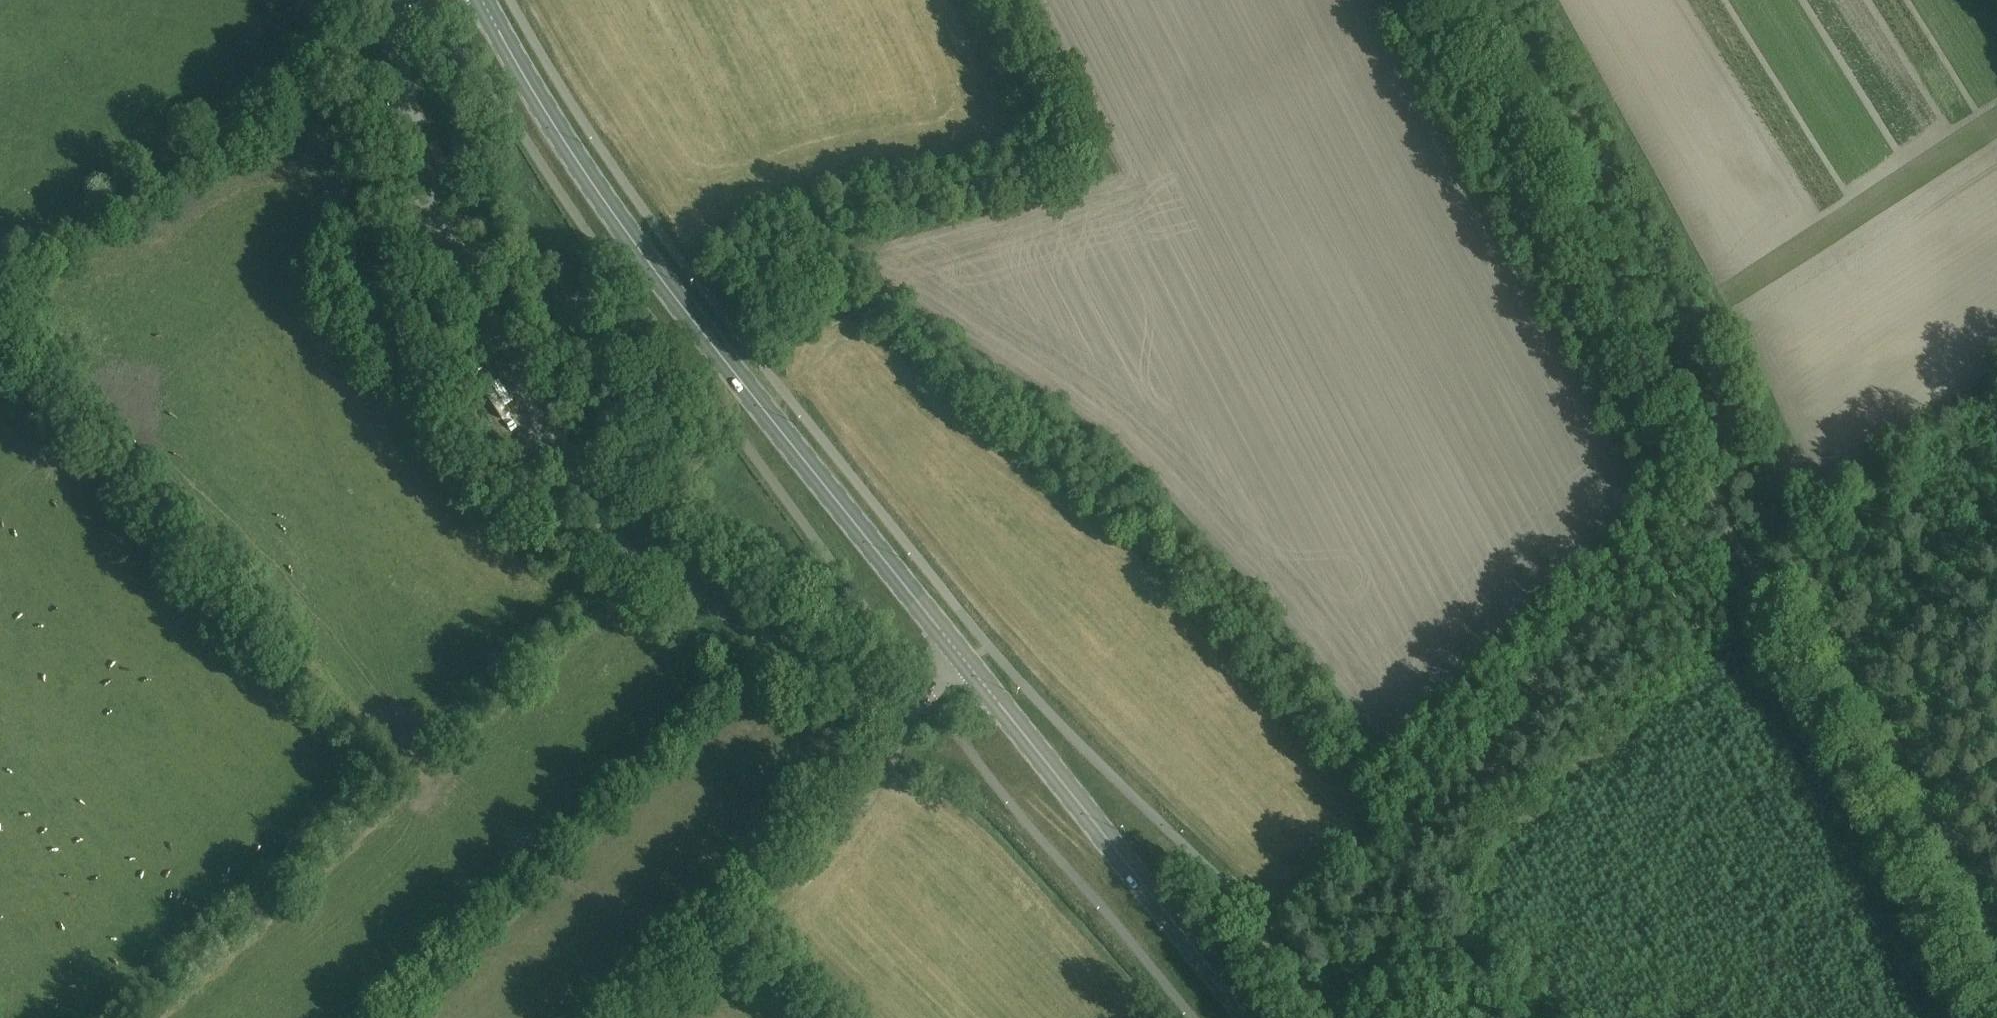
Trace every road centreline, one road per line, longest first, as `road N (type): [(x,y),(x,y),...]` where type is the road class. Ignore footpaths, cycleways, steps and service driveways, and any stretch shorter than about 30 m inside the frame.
road 1 (primary): [(1252,1017),(658,273),(556,127),(483,0)]
road 2 (track): [(1449,0),(1996,1017)]
road 3 (track): [(404,19),(353,50),(349,66),(0,272)]

